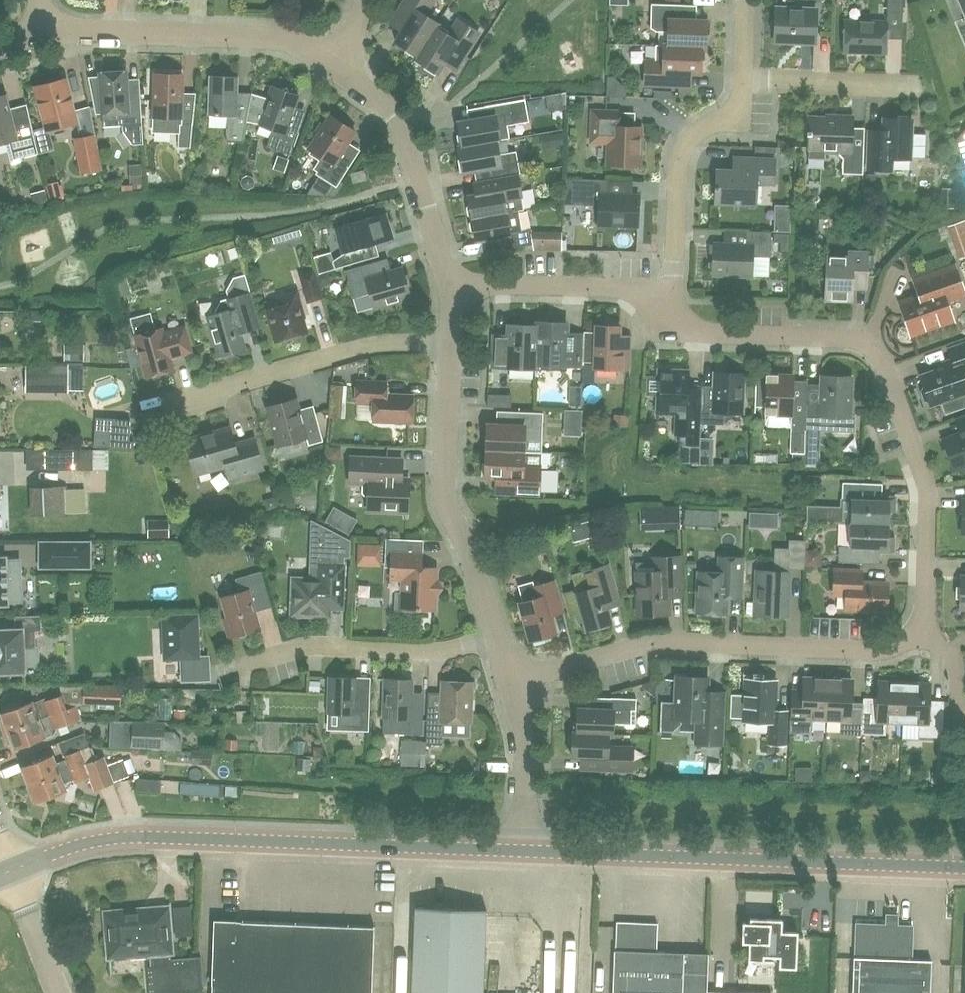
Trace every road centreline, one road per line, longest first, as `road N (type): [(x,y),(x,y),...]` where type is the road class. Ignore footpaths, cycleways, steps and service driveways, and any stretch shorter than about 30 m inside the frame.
road 1 (secondary): [(12,870),(116,837),(527,853)]
road 2 (residential): [(925,634),(927,500),(870,351),(849,340),(684,331),(675,299)]
road 3 (secondary): [(527,853),(964,868)]
road 4 (residential): [(514,684),(677,644),(875,654),(925,634)]
road 5 (residential): [(447,341),(441,462),(448,507),(495,639)]
road 6 (residential): [(41,37),(275,40),(337,67)]
road 7 (residential): [(165,408),(398,342),(447,341)]
road 8 (residential): [(234,670),(333,646),(447,651),(495,639)]
road 9 (residential): [(337,67),(395,120),(412,151),(451,293)]
road 10 (residential): [(675,299),(678,169),(700,135),(738,113),(743,86)]
road 11 (residential): [(675,299),(451,293)]
road 12 (residential): [(514,684),(527,853)]
road 13 (residential): [(901,93),(743,86)]
road 14 (unclassified): [(59,992),(12,870)]

